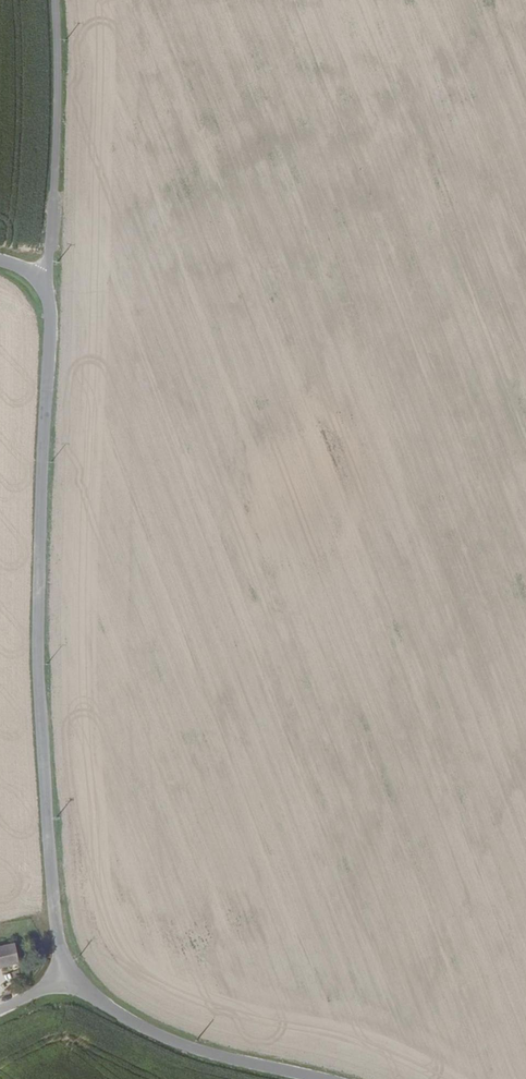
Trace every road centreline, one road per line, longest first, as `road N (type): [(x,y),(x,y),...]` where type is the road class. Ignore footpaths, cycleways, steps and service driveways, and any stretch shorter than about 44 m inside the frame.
road 1 (unclassified): [(70,970),(57,936),(40,702),(50,311),(34,277)]
road 2 (unclassified): [(53,0),(49,260),(34,277)]
road 3 (unclassified): [(324,1078),(190,1048),(110,1009),(70,970)]

